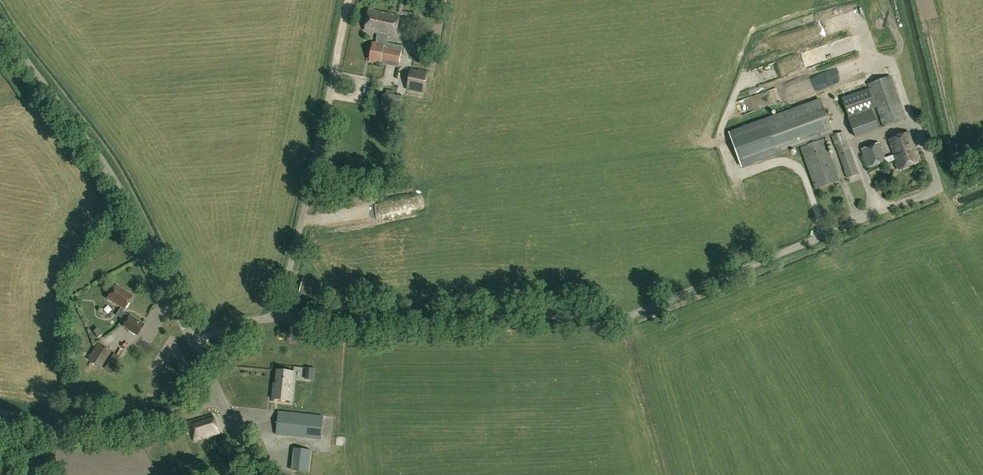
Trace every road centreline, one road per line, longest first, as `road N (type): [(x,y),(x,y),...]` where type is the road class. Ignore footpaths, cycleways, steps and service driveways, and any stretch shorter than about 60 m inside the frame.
road 1 (unclassified): [(281,319),(601,318),(651,311),(937,189),(926,148)]
road 2 (unclassified): [(196,342),(99,155),(0,15)]
road 3 (unclassified): [(281,319),(333,76)]
road 4 (unclassified): [(225,401),(100,424),(0,414)]

